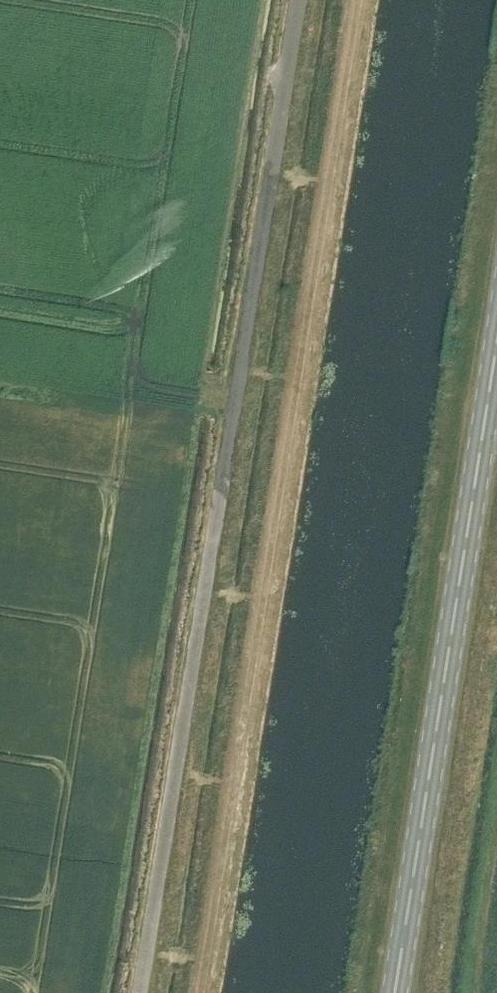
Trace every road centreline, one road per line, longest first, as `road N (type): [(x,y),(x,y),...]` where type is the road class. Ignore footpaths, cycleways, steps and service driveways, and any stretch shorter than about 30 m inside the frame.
road 1 (unclassified): [(140,992),(298,0)]
road 2 (secondary): [(393,992),(496,346)]

